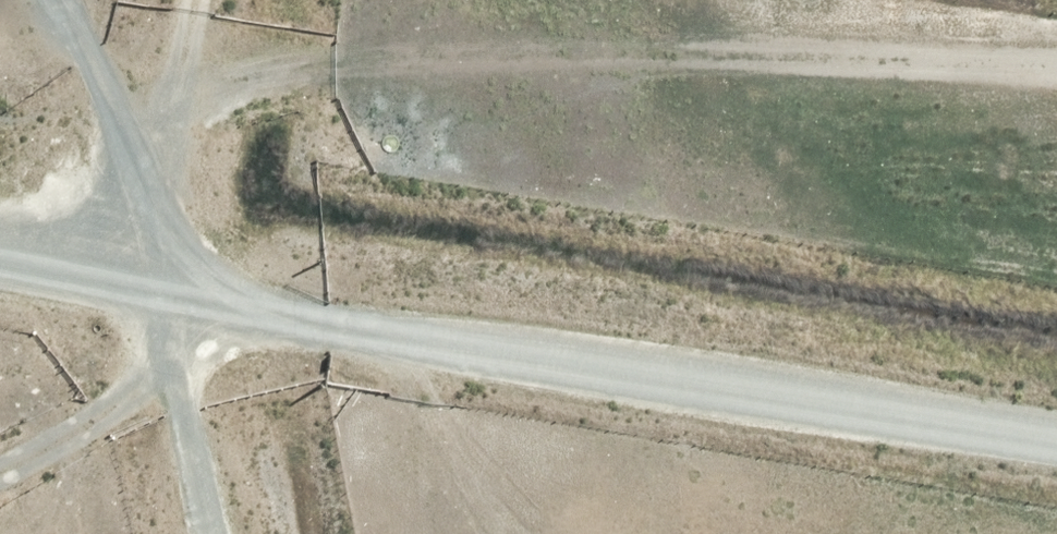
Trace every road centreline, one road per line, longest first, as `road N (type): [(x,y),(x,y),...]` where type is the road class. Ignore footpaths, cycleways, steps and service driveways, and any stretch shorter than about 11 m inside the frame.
road 1 (unclassified): [(0,260),(1056,439)]
road 2 (track): [(148,100),(493,44),(1056,31)]

